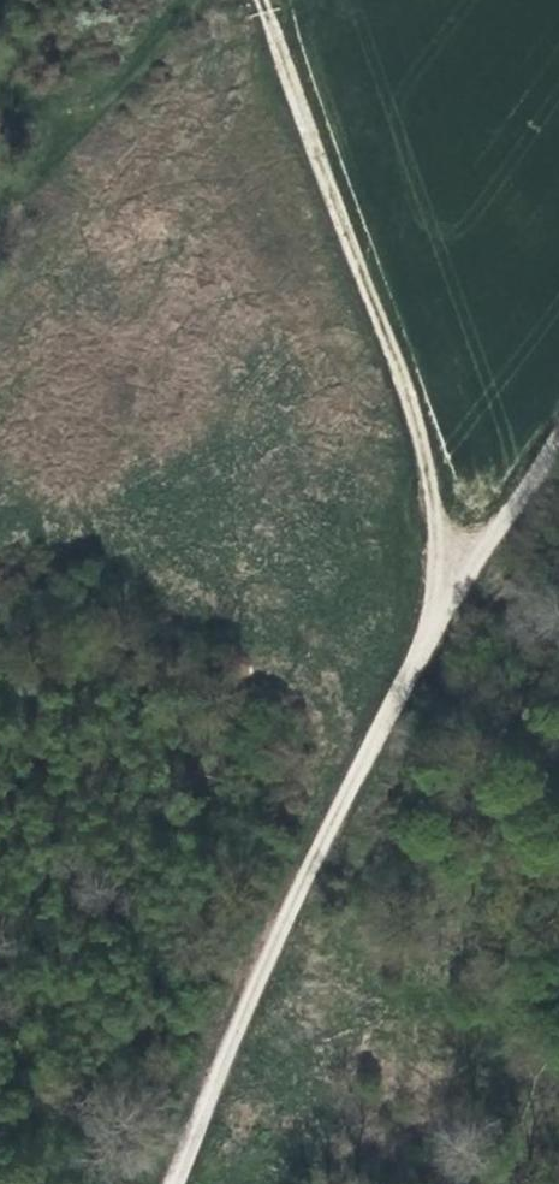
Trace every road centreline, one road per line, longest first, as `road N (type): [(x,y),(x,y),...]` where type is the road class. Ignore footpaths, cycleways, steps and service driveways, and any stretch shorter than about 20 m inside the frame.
road 1 (track): [(168,1183),(307,869),(414,657),(558,431)]
road 2 (track): [(259,0),(409,417),(425,484),(429,580),(414,657)]
road 3 (track): [(558,732),(432,629)]

